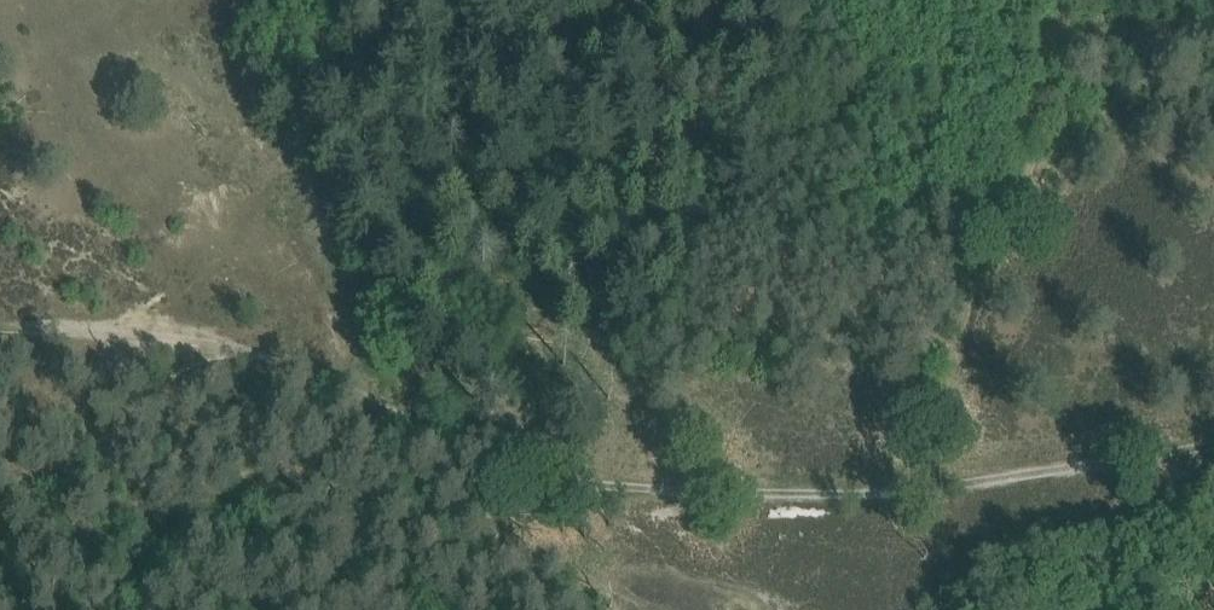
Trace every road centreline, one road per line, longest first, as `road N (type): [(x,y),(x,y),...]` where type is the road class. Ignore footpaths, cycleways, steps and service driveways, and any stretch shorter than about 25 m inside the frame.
road 1 (track): [(0,330),(130,332),(349,395),(497,461),(582,476),(705,486),(911,475),(1213,429)]
road 2 (track): [(350,0),(320,168),(401,378),(401,418),(328,470)]
road 3 (track): [(911,475),(955,299)]

